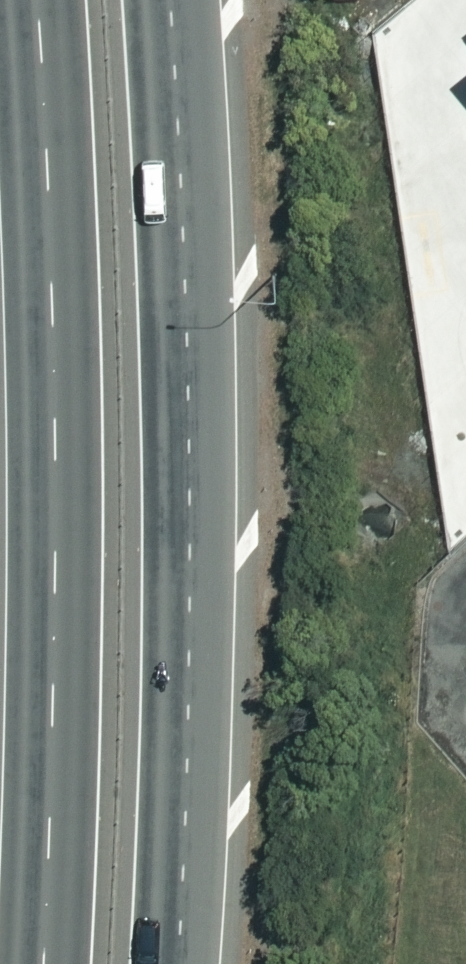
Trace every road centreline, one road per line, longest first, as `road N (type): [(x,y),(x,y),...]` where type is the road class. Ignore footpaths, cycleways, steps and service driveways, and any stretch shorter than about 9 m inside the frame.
road 1 (trunk): [(159,0),(175,382),(150,963)]
road 2 (trunk): [(37,963),(45,513),(33,0)]

